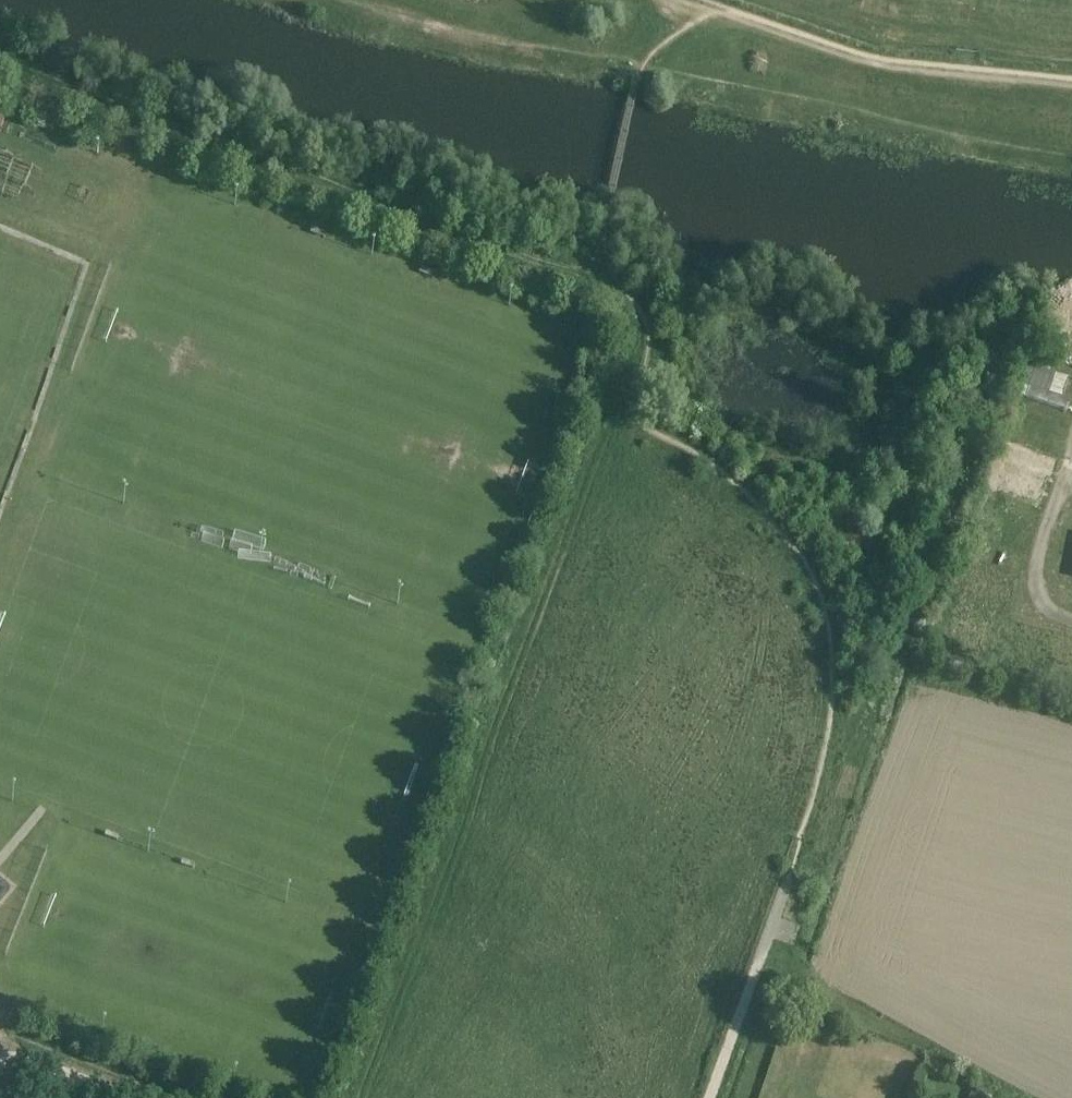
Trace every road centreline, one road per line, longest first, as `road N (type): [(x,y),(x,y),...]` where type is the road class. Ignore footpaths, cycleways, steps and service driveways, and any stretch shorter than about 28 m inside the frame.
road 1 (track): [(1071,83),(863,56),(723,9)]

